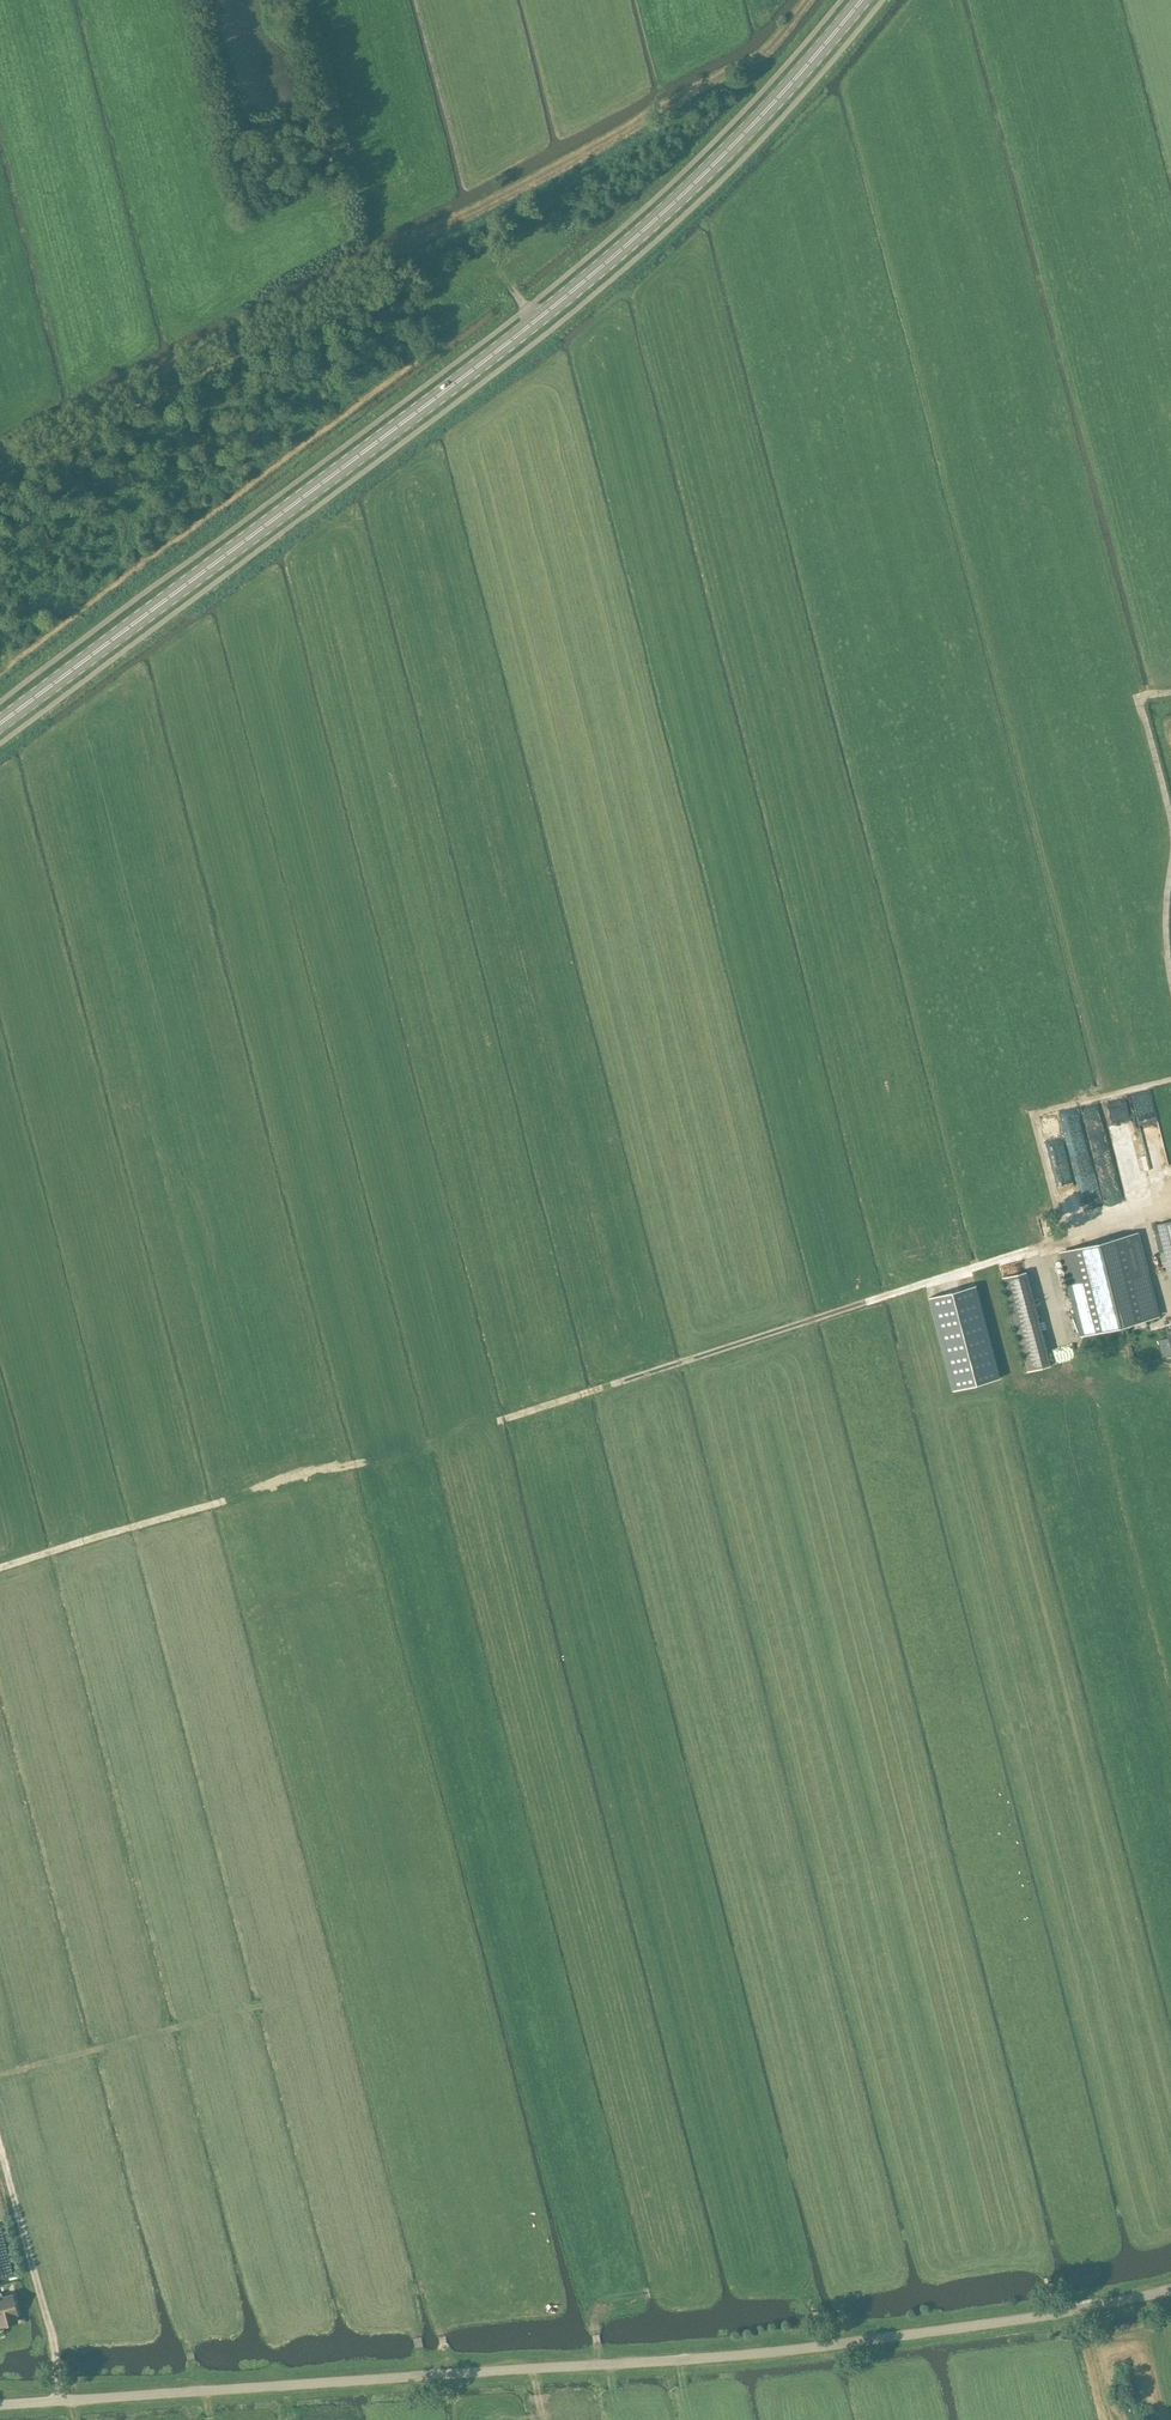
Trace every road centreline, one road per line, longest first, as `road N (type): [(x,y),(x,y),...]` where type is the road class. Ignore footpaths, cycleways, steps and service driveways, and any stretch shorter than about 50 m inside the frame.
road 1 (unclassified): [(1170,2289),(976,2325),(741,2356),(0,2404)]
road 2 (primary): [(0,723),(590,278),(704,175),(861,0)]
road 3 (track): [(0,1573),(1034,1248)]
road 4 (track): [(1170,819),(1138,697),(1170,691)]

